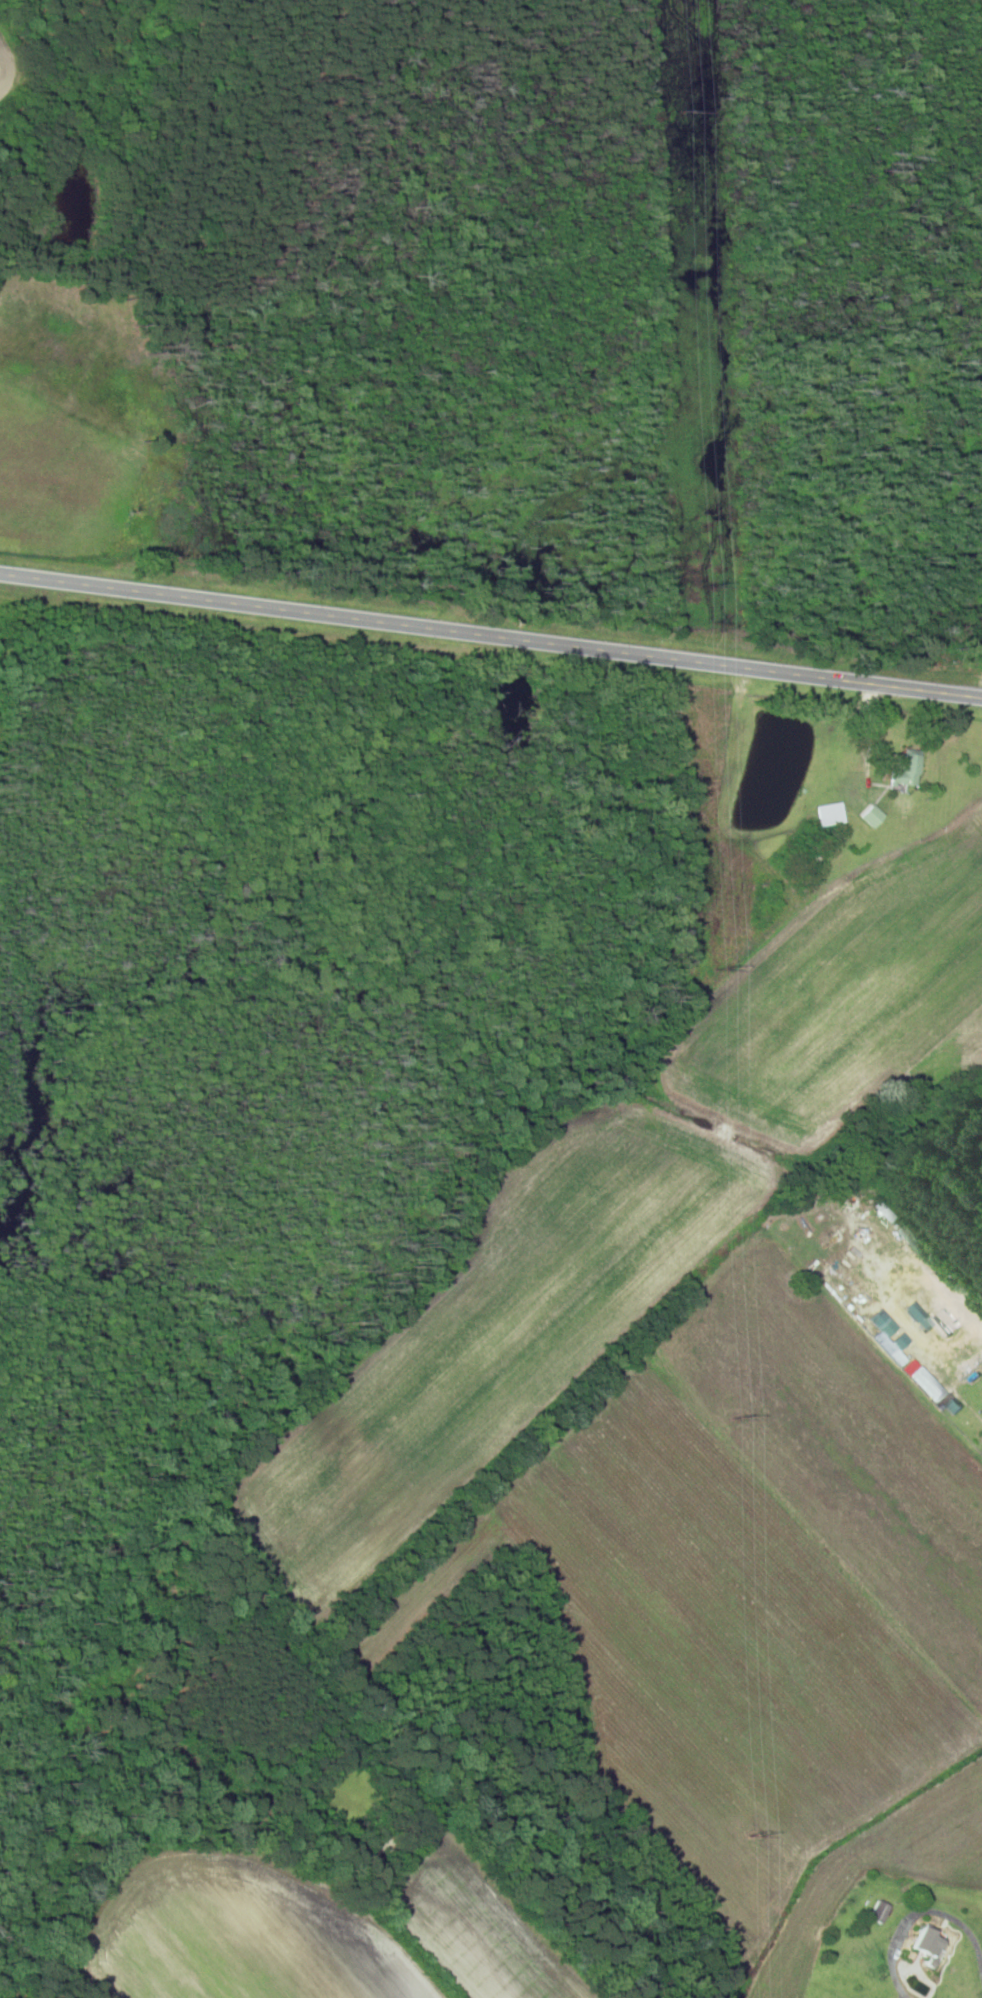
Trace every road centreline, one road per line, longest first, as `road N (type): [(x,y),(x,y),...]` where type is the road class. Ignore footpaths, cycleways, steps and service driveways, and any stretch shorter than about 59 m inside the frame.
road 1 (secondary): [(981,695),(307,616),(0,567)]

